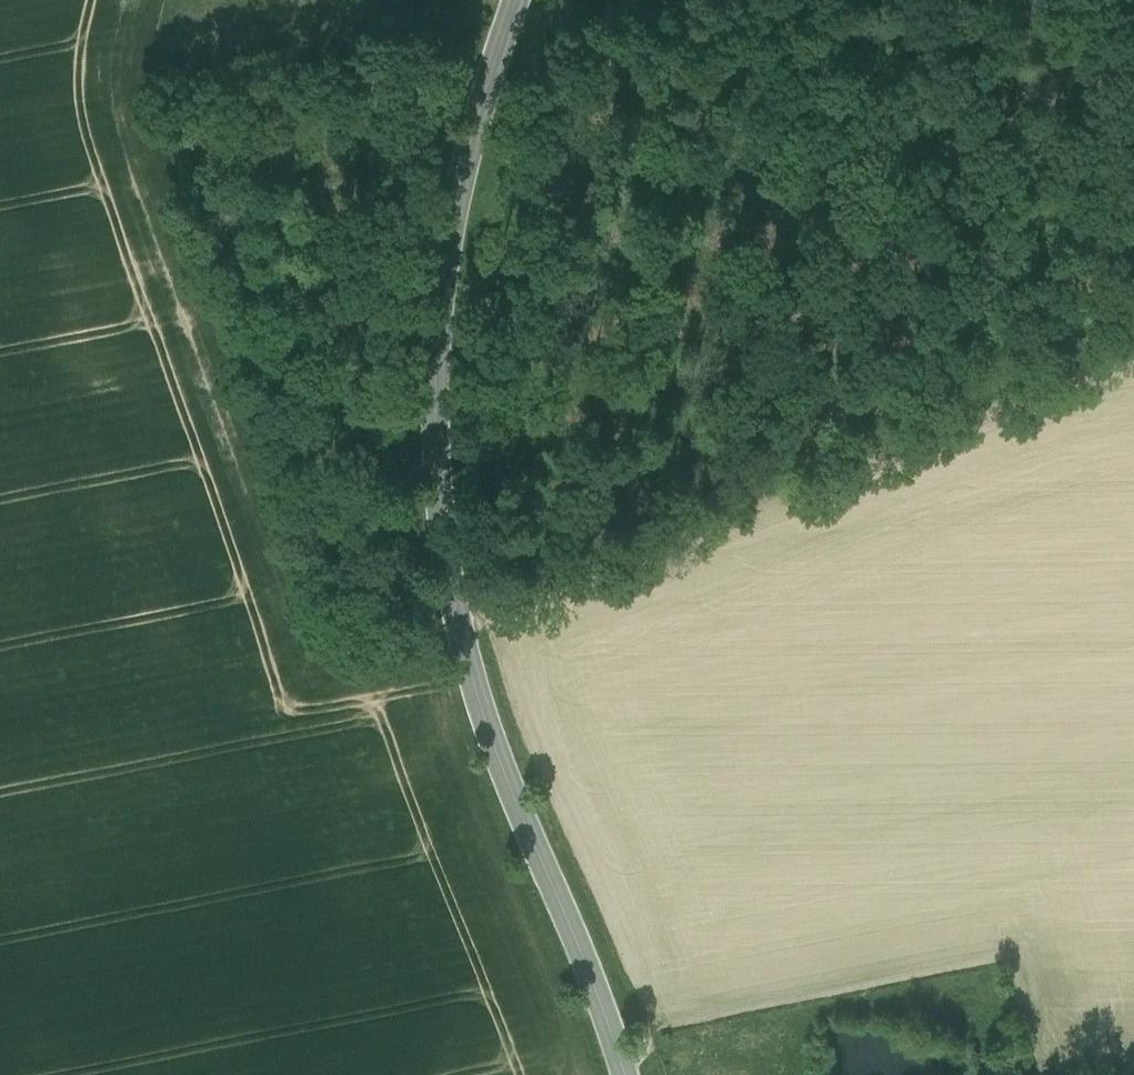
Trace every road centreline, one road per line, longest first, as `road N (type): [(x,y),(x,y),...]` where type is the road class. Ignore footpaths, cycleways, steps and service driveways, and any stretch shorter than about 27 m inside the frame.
road 1 (tertiary): [(623,1074),(507,779),(463,642),(441,513),(435,376),(447,258),(471,144),(516,0)]

